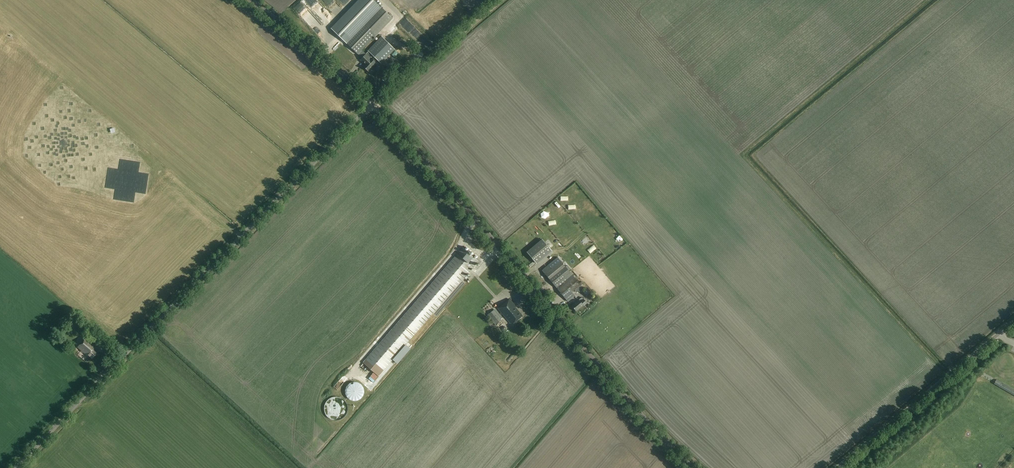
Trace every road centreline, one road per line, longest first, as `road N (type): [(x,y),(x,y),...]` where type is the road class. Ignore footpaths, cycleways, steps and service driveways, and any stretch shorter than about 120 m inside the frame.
road 1 (unclassified): [(17,467),(373,103)]
road 2 (tertiary): [(693,467),(373,103)]
road 3 (tertiary): [(837,467),(1013,322)]
road 4 (tertiary): [(373,103),(248,0)]
road 5 (track): [(373,103),(497,0)]

